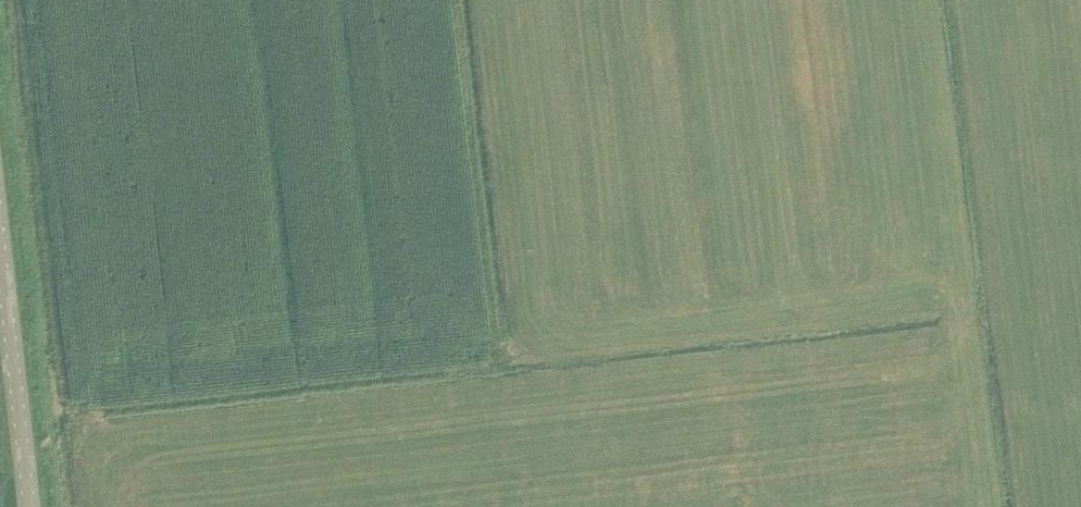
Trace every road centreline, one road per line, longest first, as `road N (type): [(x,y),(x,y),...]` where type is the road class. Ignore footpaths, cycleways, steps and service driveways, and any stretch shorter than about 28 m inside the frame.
road 1 (tertiary): [(32,506),(0,254)]

